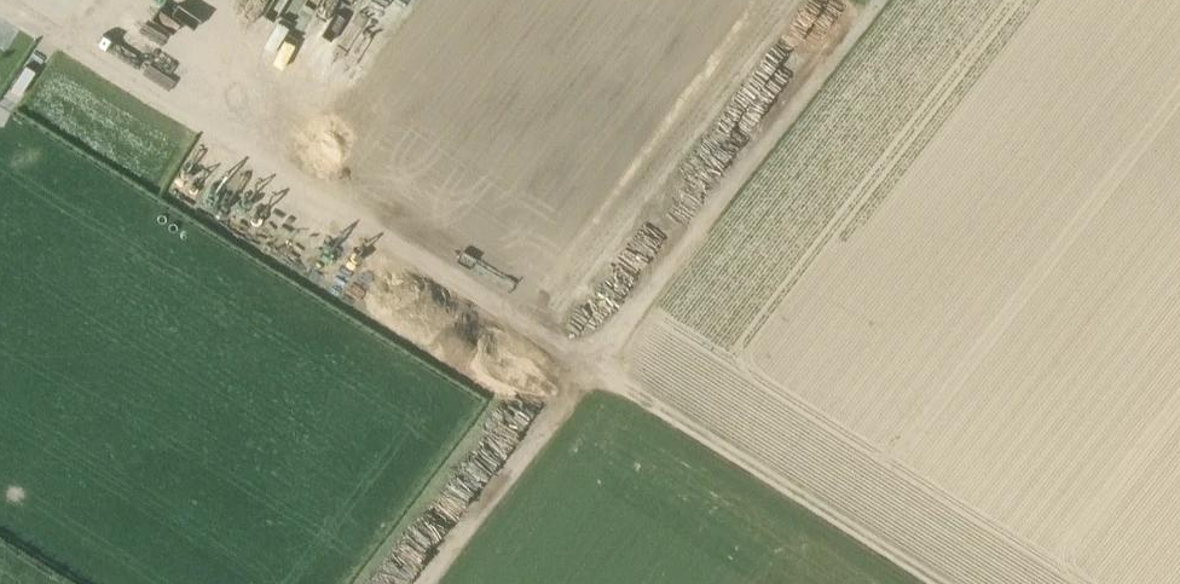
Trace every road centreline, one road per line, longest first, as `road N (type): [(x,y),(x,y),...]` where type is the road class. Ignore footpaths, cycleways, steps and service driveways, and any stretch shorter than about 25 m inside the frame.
road 1 (track): [(1,0),(945,583)]
road 2 (track): [(879,0),(428,583)]

